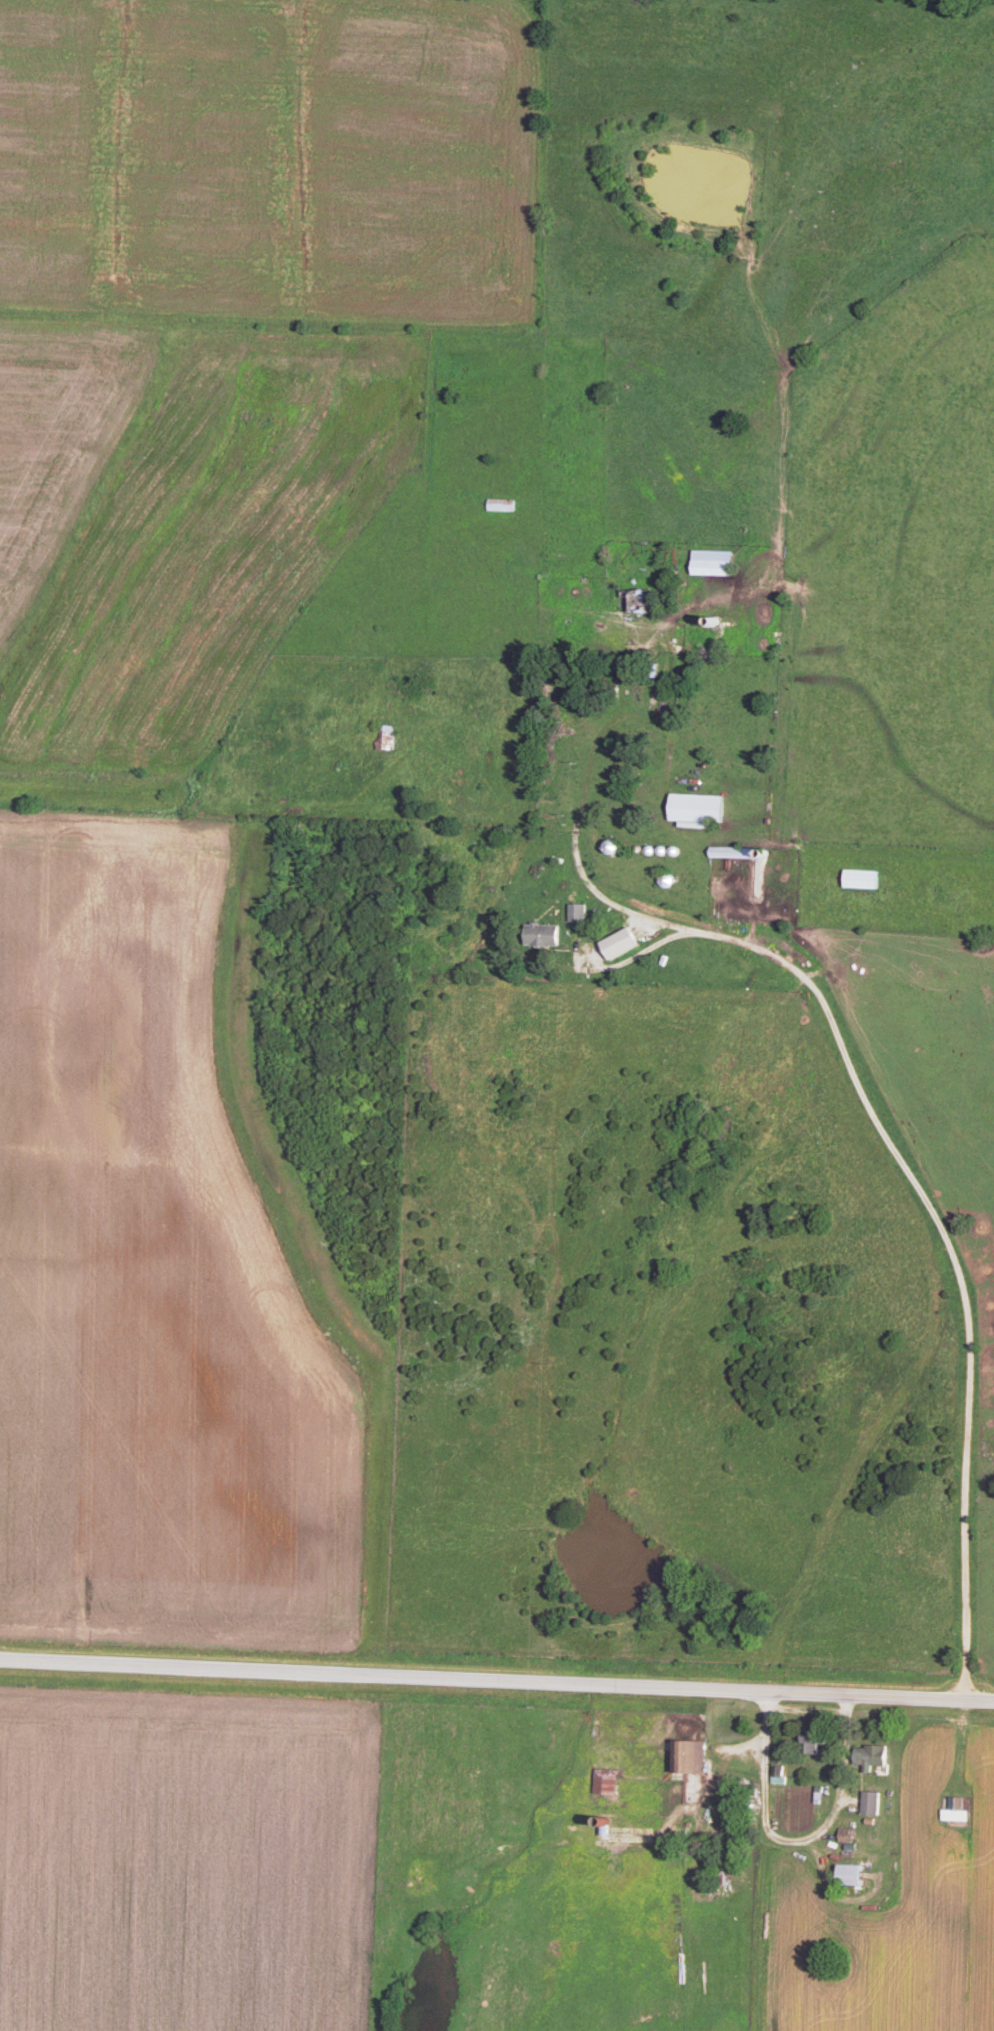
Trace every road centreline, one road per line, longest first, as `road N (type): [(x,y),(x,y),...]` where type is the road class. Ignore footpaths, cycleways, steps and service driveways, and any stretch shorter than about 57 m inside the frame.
road 1 (primary): [(993,1702),(0,1661)]

